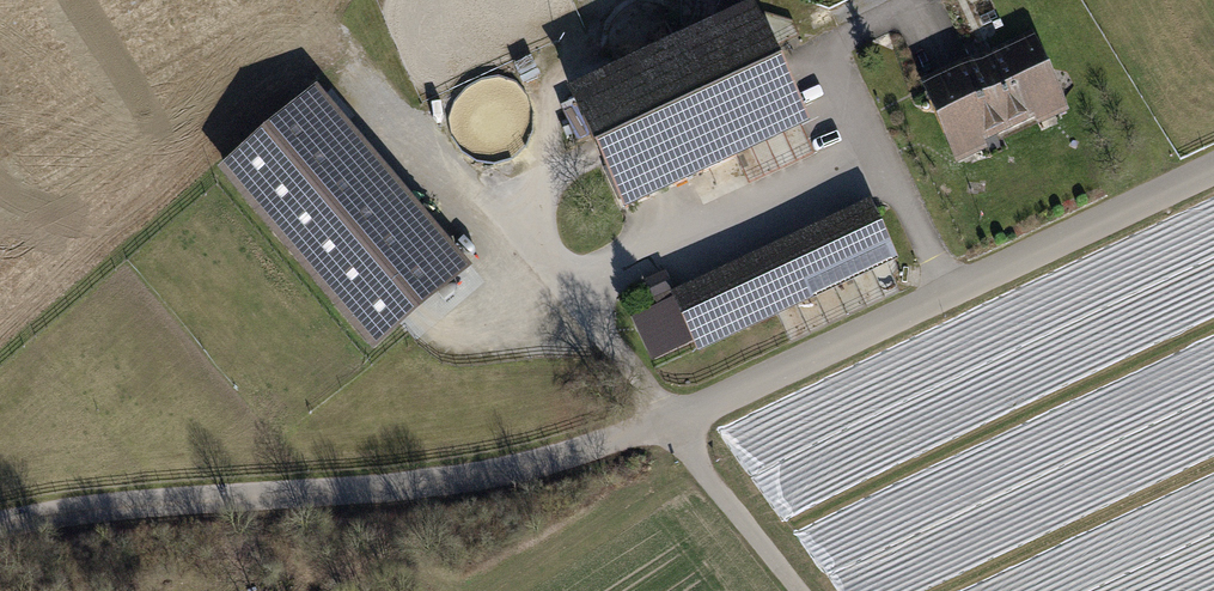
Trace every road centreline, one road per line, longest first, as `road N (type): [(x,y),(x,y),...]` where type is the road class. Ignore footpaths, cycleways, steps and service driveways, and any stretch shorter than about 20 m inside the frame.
road 1 (unclassified): [(674,426),(454,478),(142,499),(0,524)]
road 2 (unclassified): [(1213,183),(674,426)]
road 3 (track): [(674,426),(571,282),(479,196),(351,44)]
road 4 (unclassified): [(801,590),(674,426)]

